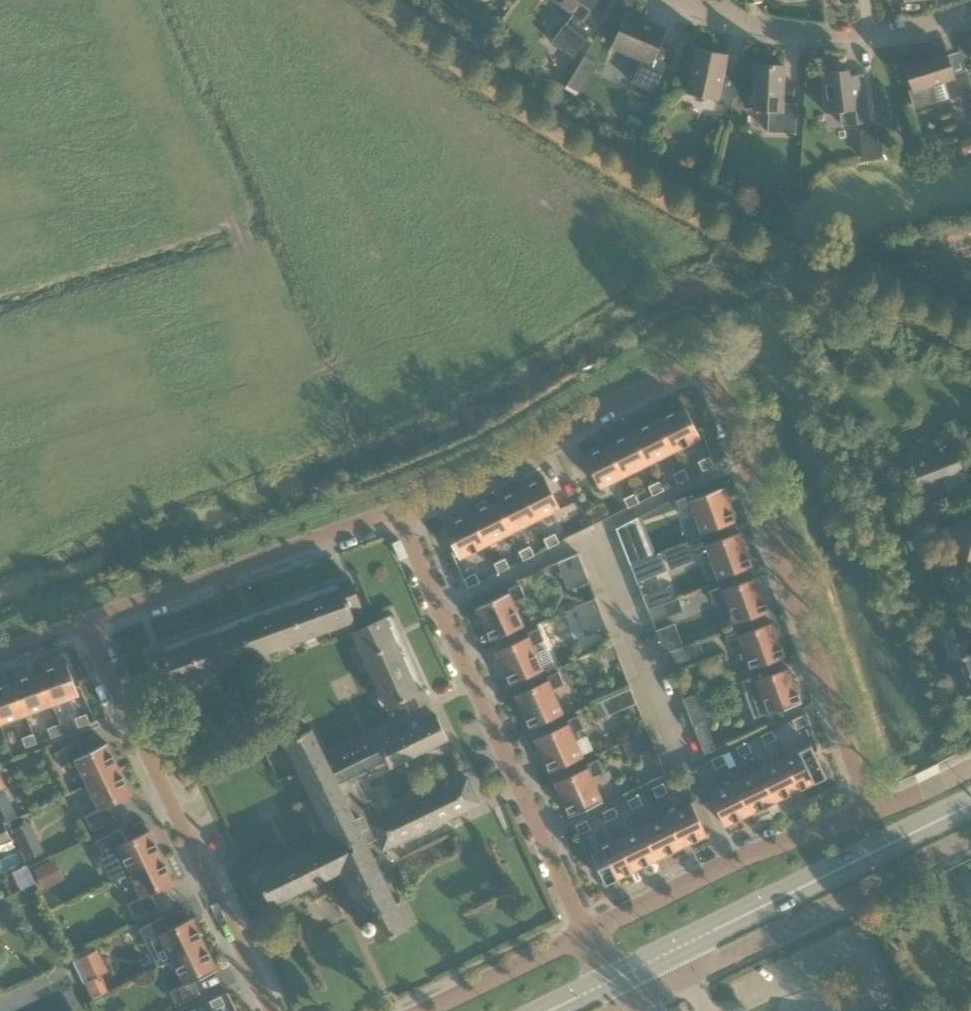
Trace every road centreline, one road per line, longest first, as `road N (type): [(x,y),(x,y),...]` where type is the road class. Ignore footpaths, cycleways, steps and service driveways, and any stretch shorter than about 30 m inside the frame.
road 1 (residential): [(399,511),(488,475),(655,383),(705,372),(718,387),(872,811)]
road 2 (residential): [(587,933),(399,511)]
road 3 (residential): [(274,1010),(86,624)]
road 4 (primary): [(613,980),(970,804)]
road 5 (residential): [(618,1010),(943,851)]
road 6 (residential): [(86,624),(399,511)]
road 7 (residential): [(872,811),(721,866),(587,933)]
road 8 (residential): [(869,44),(788,40),(714,21),(672,0)]
road 9 (residential): [(587,933),(425,1010)]

